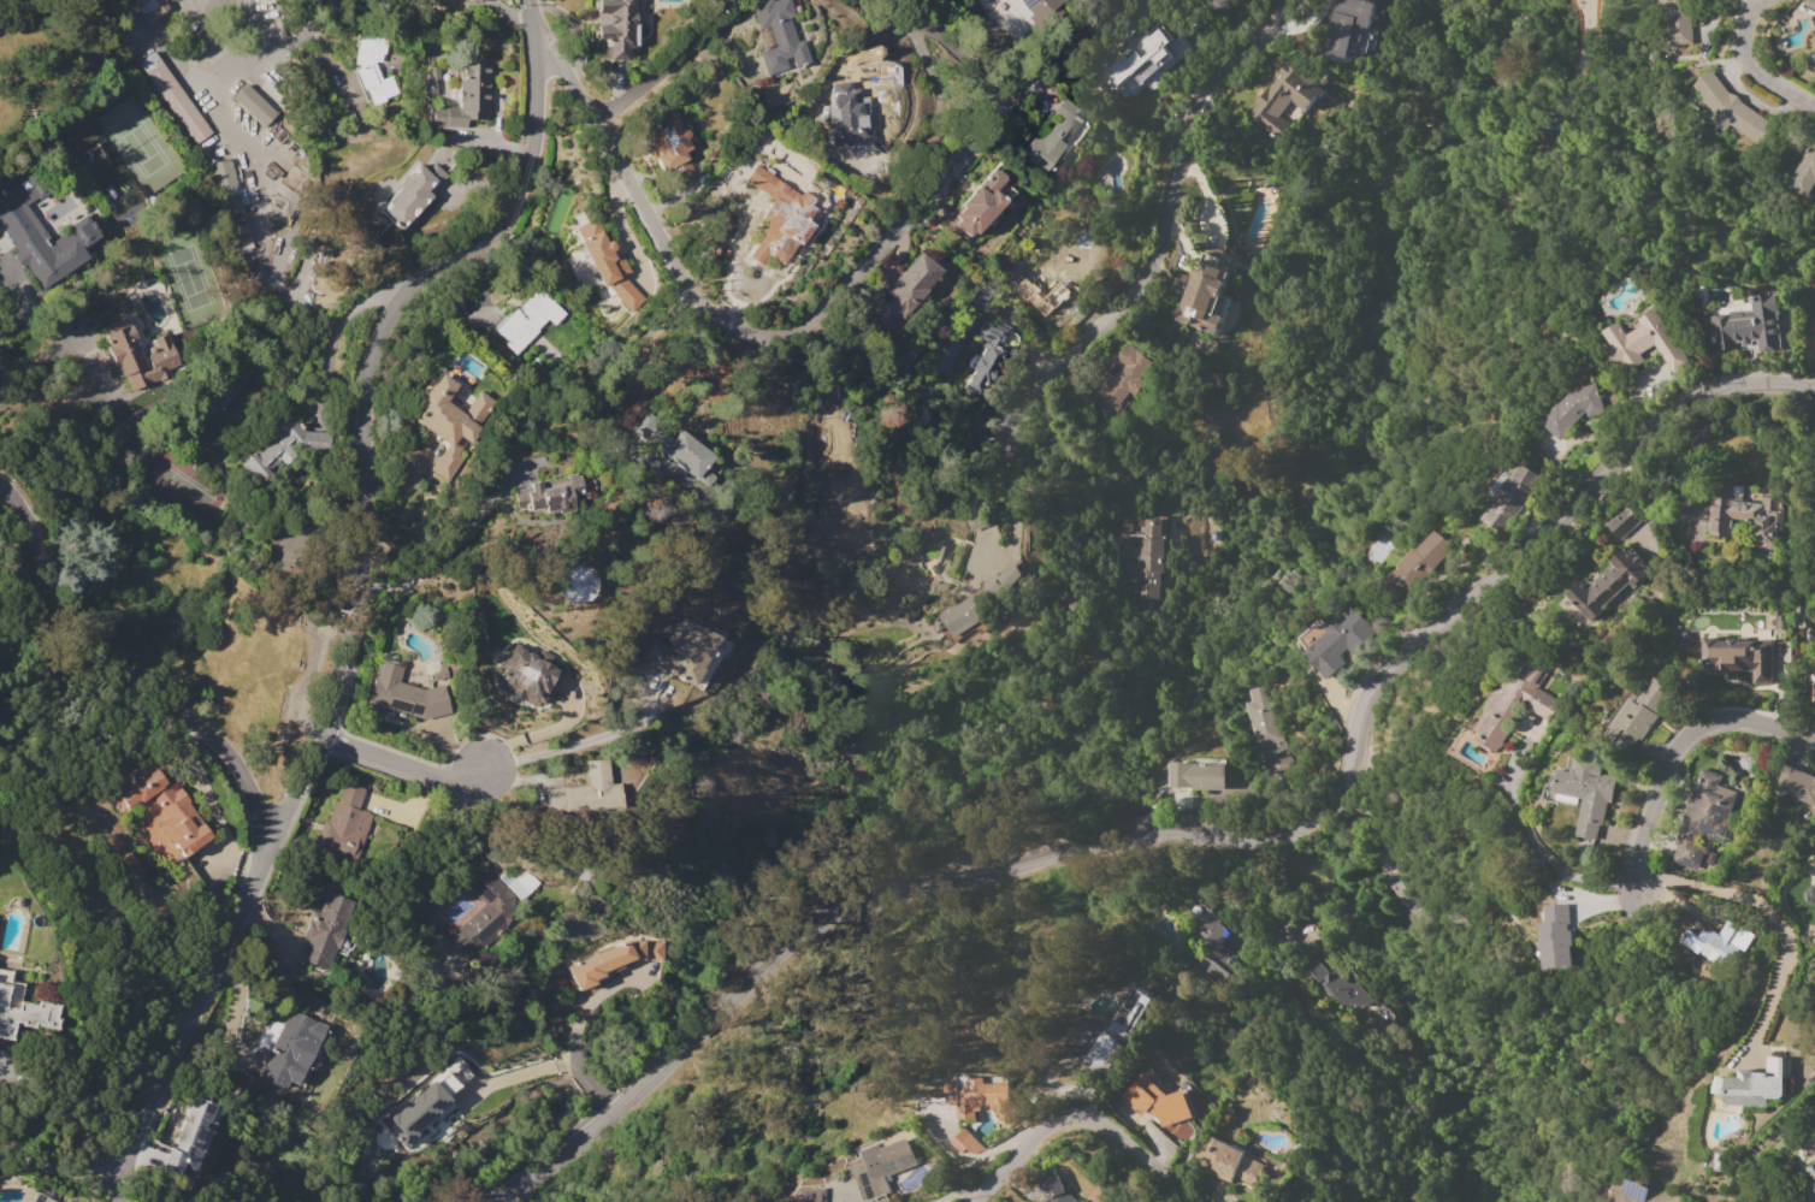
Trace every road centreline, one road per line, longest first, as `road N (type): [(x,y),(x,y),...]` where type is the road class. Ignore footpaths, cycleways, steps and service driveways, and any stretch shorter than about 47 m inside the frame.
road 1 (tertiary): [(1814,391),(1748,379),(1681,402),(1639,436),(1418,632),(1360,697),(1354,764),(1336,797),(1308,819),(1238,840),(1159,829),(840,908),(776,953),(610,1115),(490,1201)]
road 2 (residential): [(0,1162),(29,1156),(82,1166),(134,1150),(324,735),(363,628),(366,351),(406,289),(485,235),(525,180),(534,131),(532,0)]
road 3 (residential): [(1138,0),(1057,55),(830,304),(797,325),(752,331),(717,310),(664,241),(533,28)]
road 4 (residential): [(1283,0),(1257,36),(1207,70),(1187,105),(1137,280),(1031,375),(1004,426)]
road 5 (residential): [(0,484),(36,539),(51,610),(87,659),(171,705),(221,745),(274,833)]
road 6 (residential): [(1814,740),(1709,718),(1660,745),(1625,855),(1639,899)]
road 7 (residential): [(1185,1201),(1125,1142),(1086,1118),(1050,1124),(969,1201)]
road 8 (residential): [(324,735),(444,784),(485,775)]
road 9 (residential): [(592,118),(717,23)]
road 10 (residential): [(1814,109),(1743,59),(1740,28),(1754,0)]

